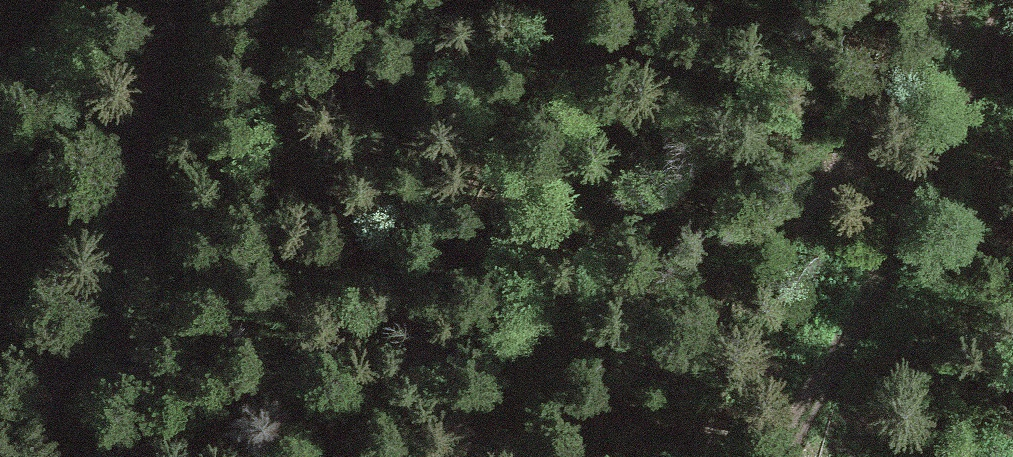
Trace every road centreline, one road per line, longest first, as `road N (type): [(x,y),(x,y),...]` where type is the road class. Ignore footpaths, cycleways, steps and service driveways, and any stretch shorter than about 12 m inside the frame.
road 1 (track): [(784,456),(843,369),(1012,16)]
road 2 (track): [(33,456),(128,172),(171,0)]
road 3 (track): [(354,0),(387,225),(477,456)]

